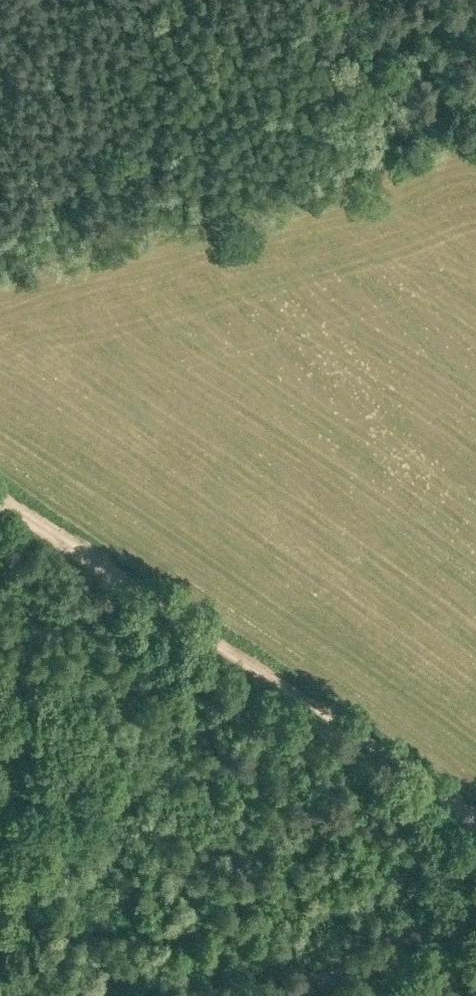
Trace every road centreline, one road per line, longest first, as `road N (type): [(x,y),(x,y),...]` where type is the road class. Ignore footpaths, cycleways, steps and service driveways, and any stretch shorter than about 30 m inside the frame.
road 1 (track): [(475,824),(0,502)]
road 2 (track): [(275,995),(475,904)]

